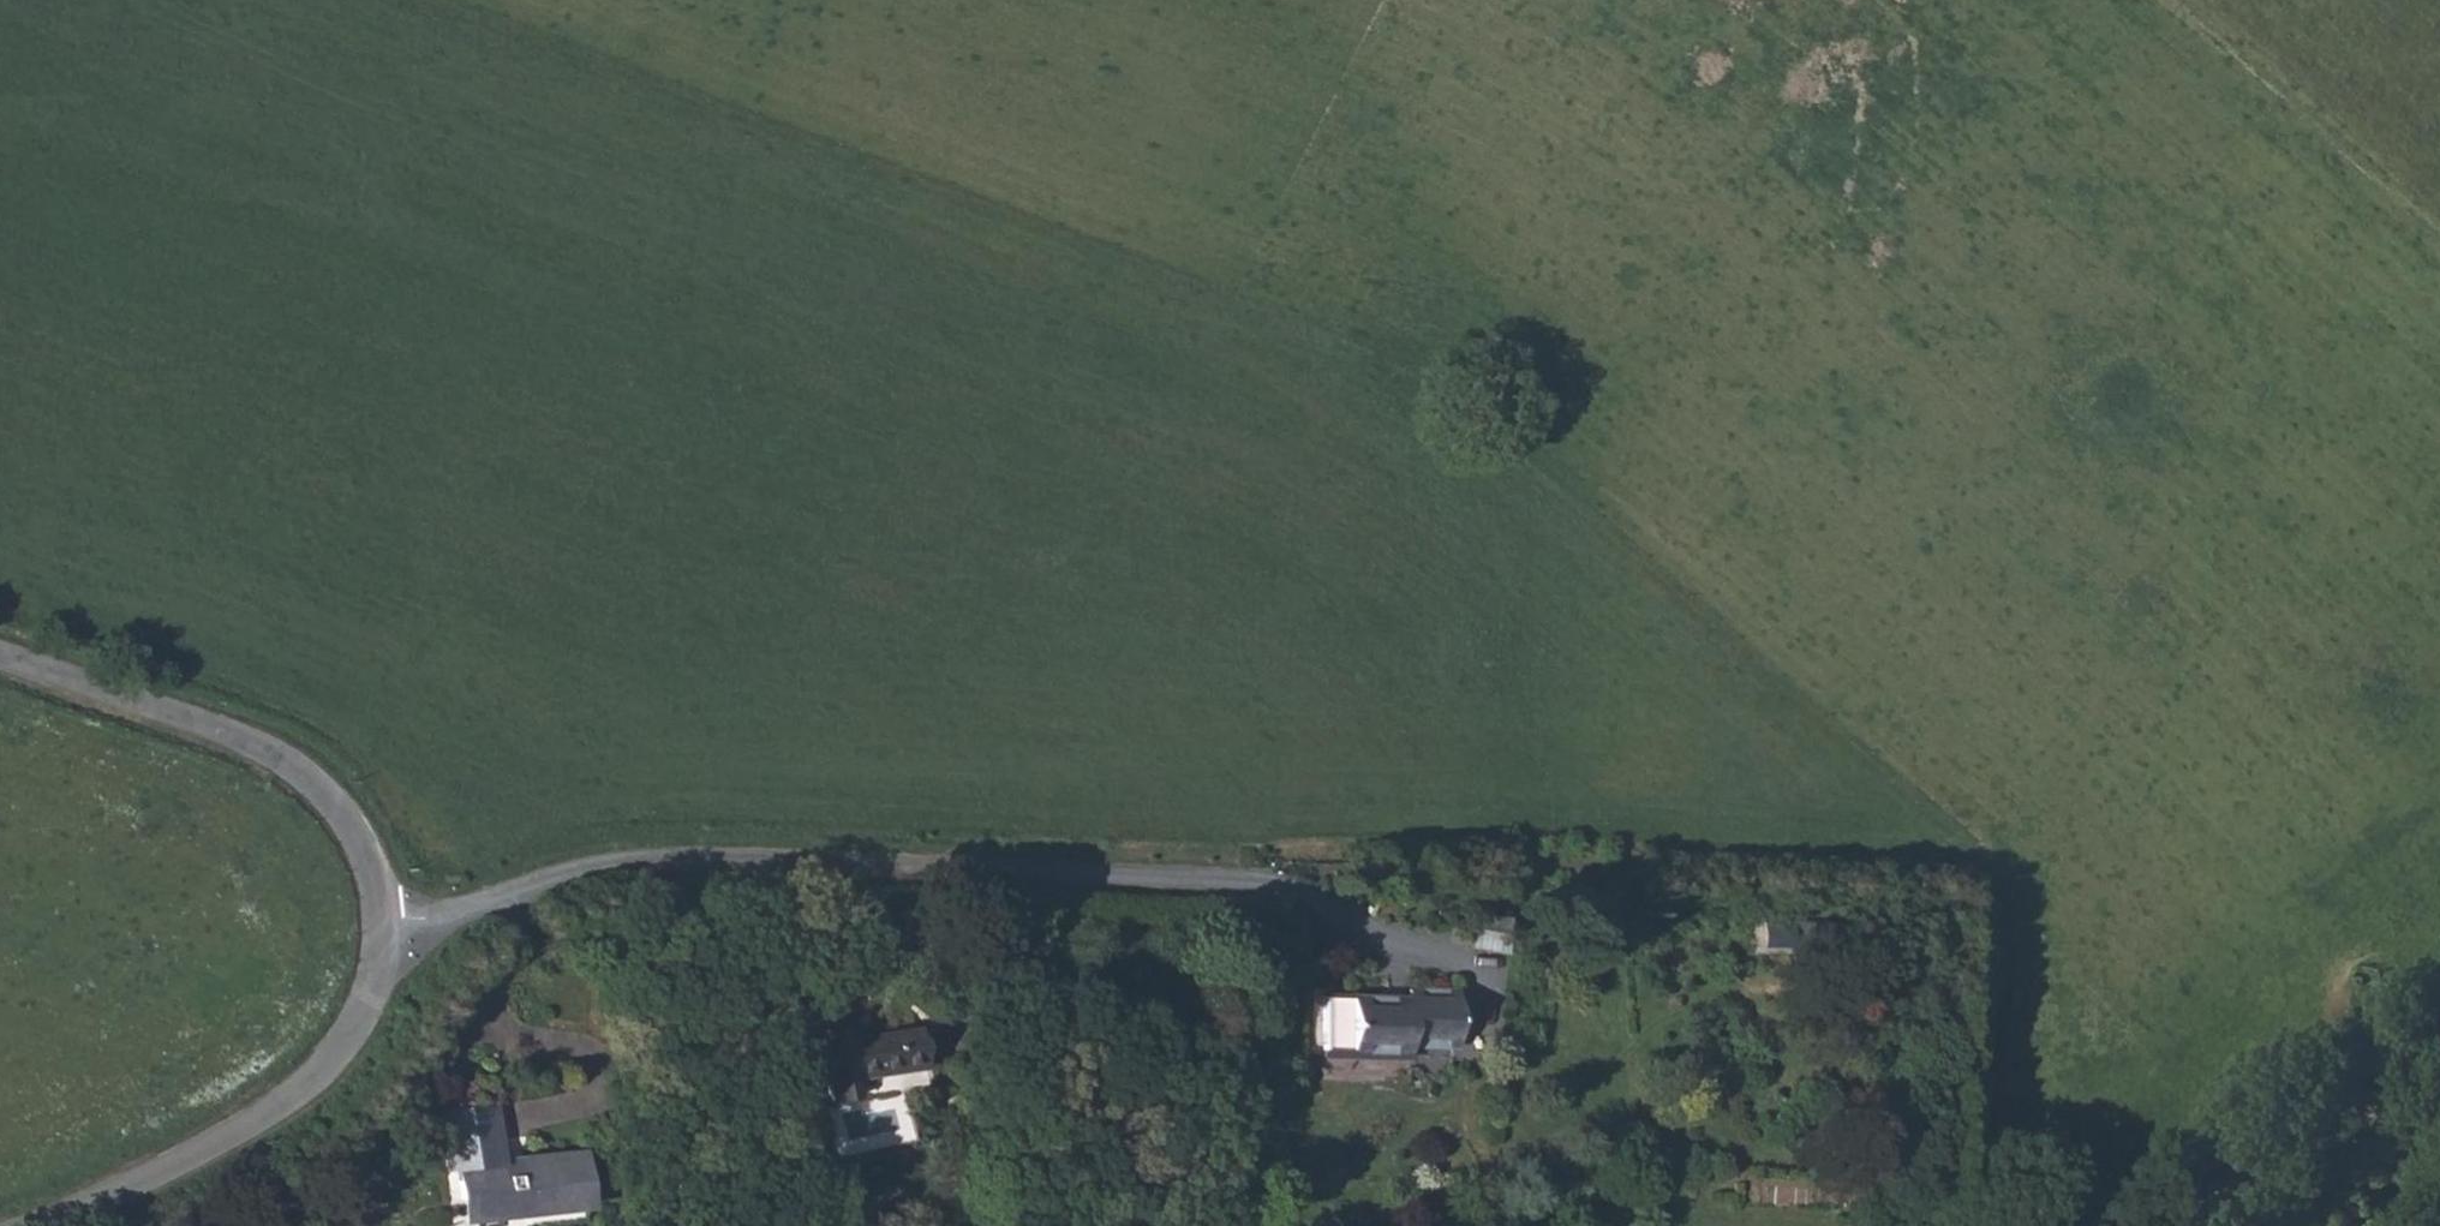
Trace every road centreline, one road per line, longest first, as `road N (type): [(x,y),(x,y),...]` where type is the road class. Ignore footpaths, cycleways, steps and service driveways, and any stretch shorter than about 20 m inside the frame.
road 1 (unclassified): [(0,655),(280,756),(325,792),(367,844),(386,916),(376,1017),(344,1066),(164,1172),(10,1225)]
road 2 (track): [(2183,1225),(2439,1085)]

